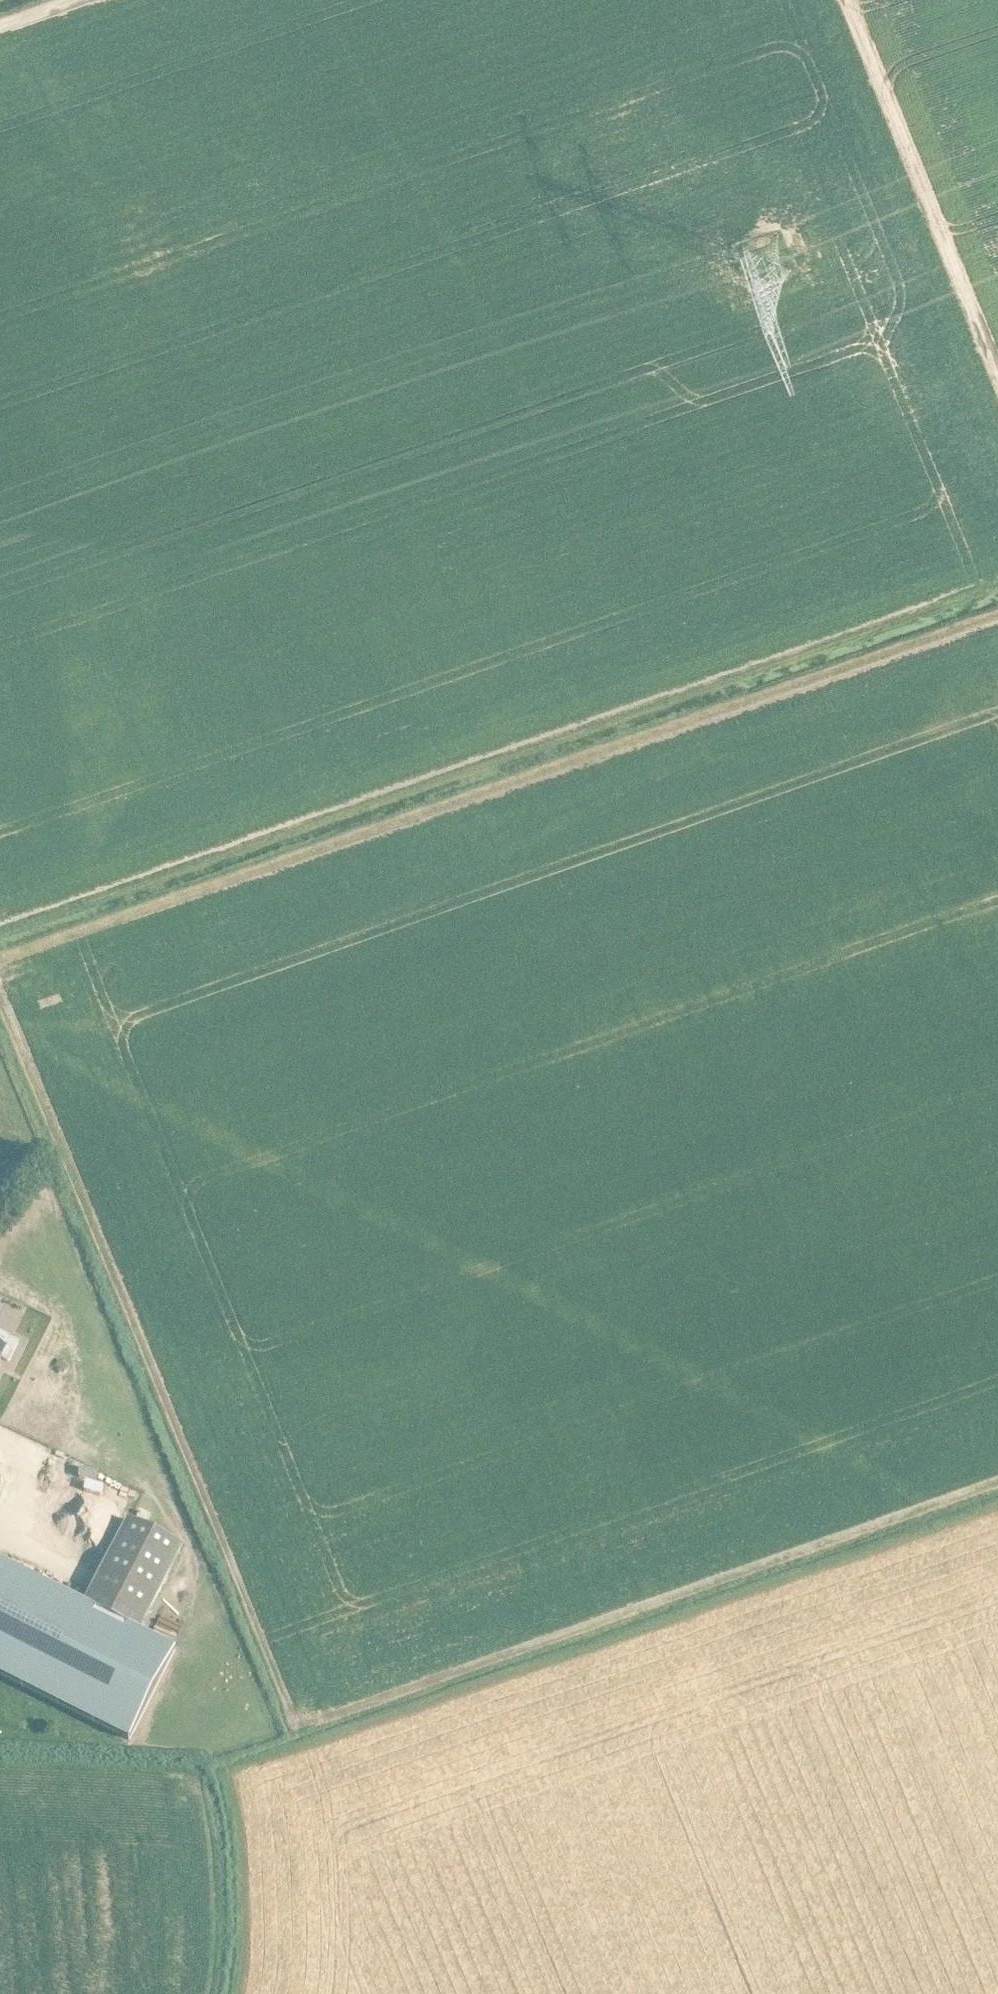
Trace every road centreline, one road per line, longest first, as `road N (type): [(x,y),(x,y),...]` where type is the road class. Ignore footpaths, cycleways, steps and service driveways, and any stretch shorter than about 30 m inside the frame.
road 1 (track): [(997,390),(843,0)]

